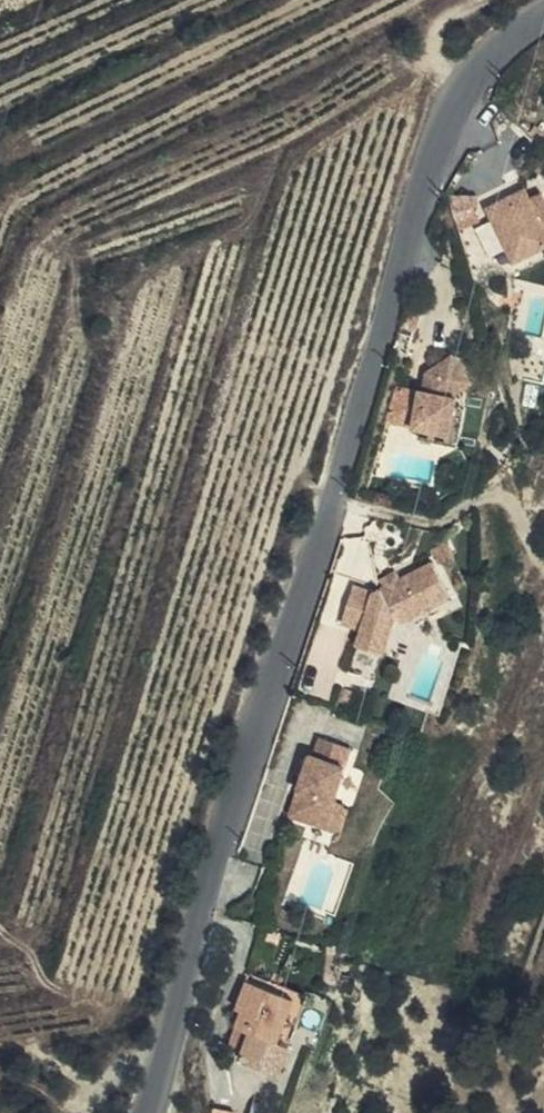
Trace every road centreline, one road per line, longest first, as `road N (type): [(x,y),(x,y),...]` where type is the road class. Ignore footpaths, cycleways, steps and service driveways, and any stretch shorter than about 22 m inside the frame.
road 1 (tertiary): [(147,1112),(432,163),(454,104),(488,61),(543,17)]

